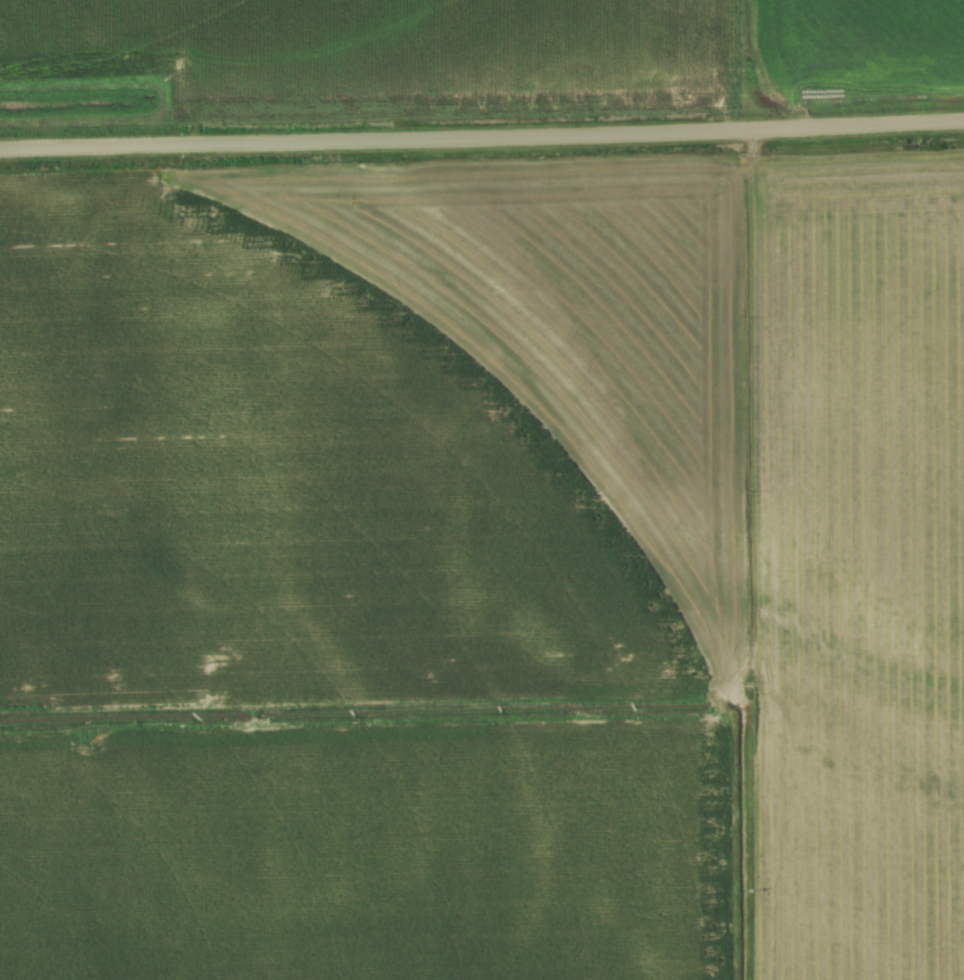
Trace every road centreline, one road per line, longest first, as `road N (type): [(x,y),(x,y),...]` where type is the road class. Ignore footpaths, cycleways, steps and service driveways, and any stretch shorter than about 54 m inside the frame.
road 1 (residential): [(963,121),(0,151)]

